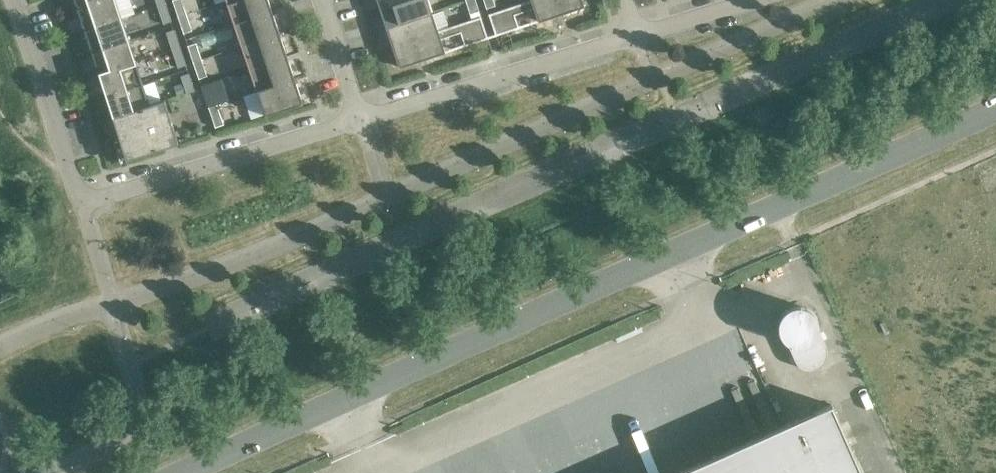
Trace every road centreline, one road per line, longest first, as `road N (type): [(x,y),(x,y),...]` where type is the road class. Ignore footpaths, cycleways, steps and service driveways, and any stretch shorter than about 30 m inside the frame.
road 1 (unclassified): [(182,472),(995,110)]
road 2 (residential): [(360,121),(94,198),(81,194),(18,0)]
road 3 (residential): [(637,35),(360,121)]
road 4 (residential): [(360,121),(320,0)]

